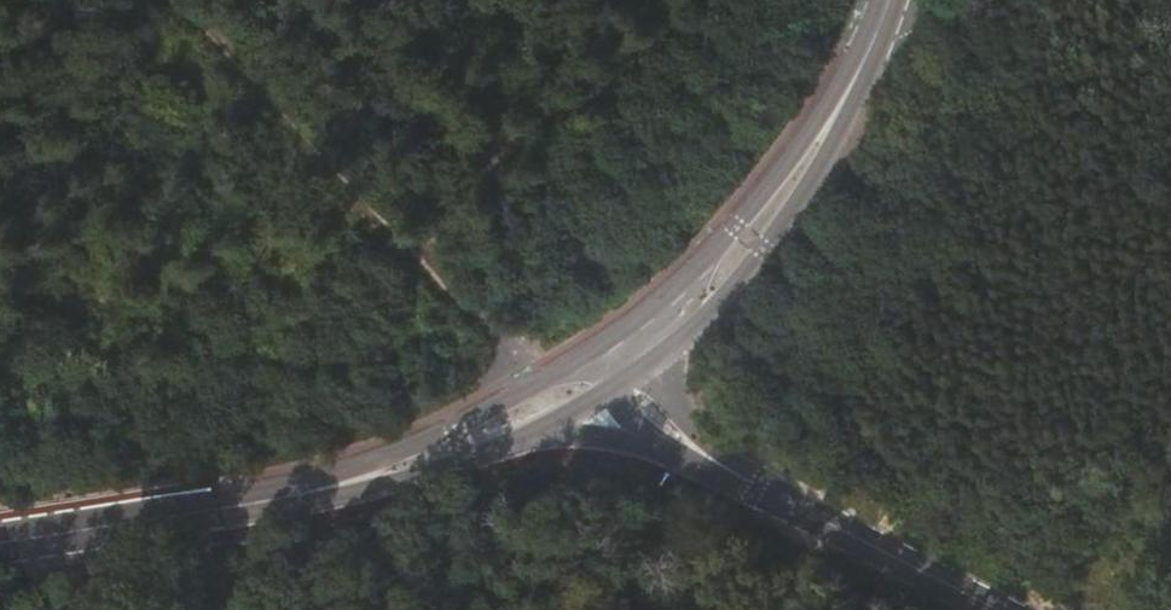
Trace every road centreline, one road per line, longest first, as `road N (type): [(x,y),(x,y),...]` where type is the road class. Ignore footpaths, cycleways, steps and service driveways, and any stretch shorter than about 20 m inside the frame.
road 1 (secondary): [(606,345),(388,456),(65,535)]
road 2 (secondary): [(65,535),(334,502),(457,471),(523,441)]
road 3 (secondary): [(630,375),(699,326),(774,240),(829,155),(879,36)]
road 4 (secondary): [(879,36),(711,256),(606,345)]
road 5 (tertiary): [(986,609),(754,493)]
road 6 (tertiary): [(754,493),(630,375)]
road 7 (tertiary): [(523,441),(579,434),(667,455)]
road 8 (secondary): [(523,441),(630,375)]

